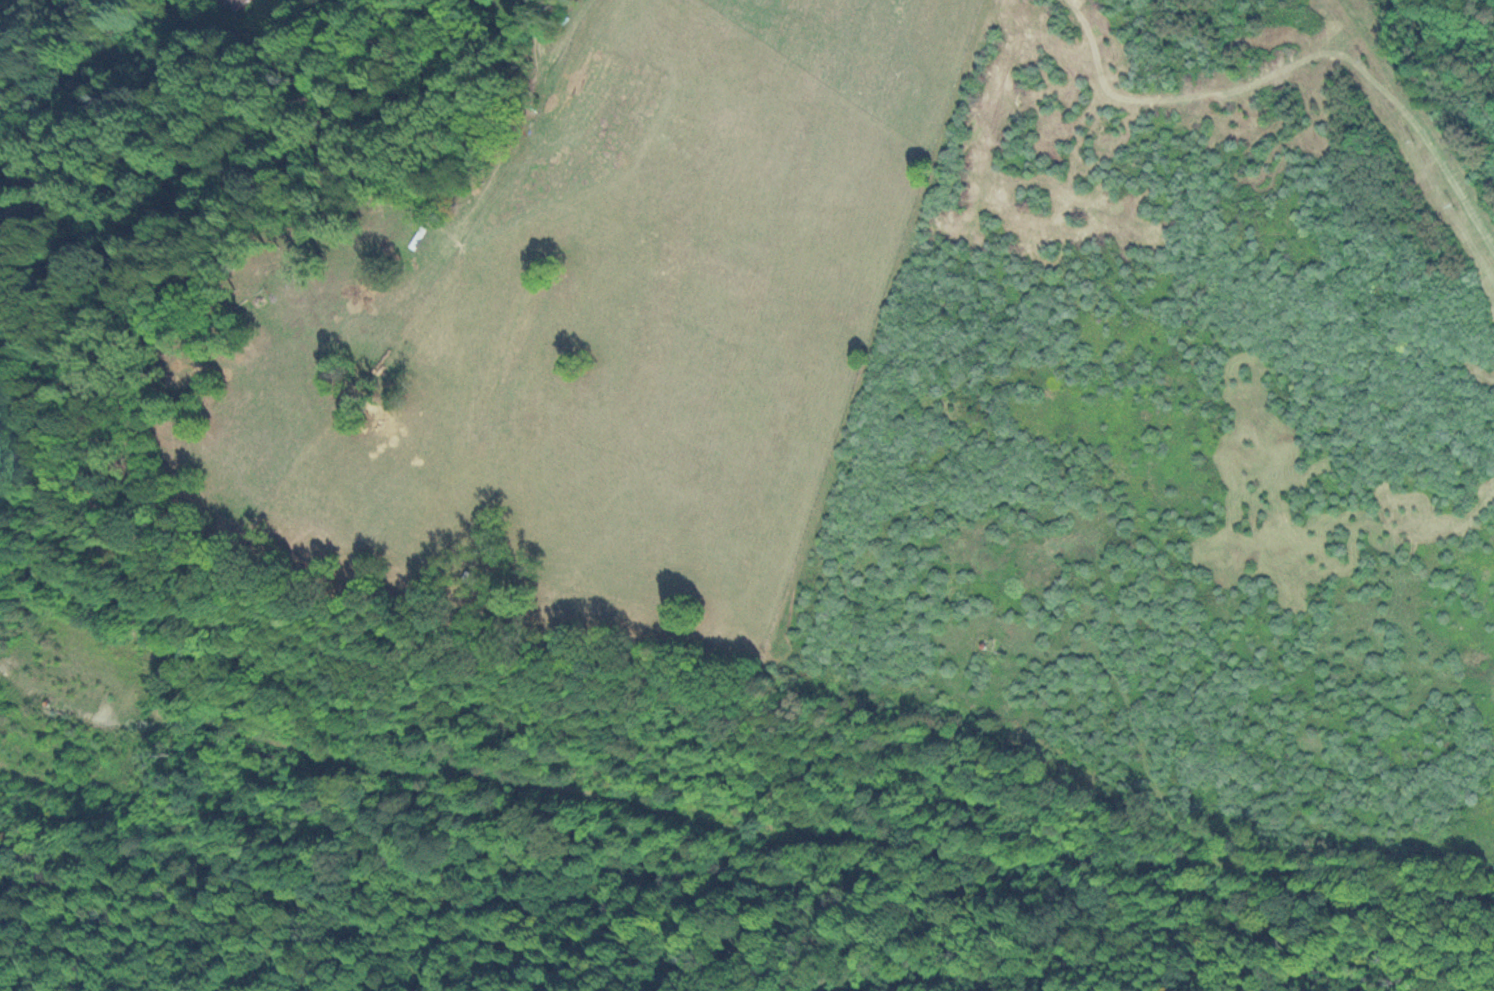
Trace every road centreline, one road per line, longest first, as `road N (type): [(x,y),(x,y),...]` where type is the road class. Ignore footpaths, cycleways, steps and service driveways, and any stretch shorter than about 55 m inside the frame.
road 1 (residential): [(0,681),(121,685),(320,729),(479,732)]

